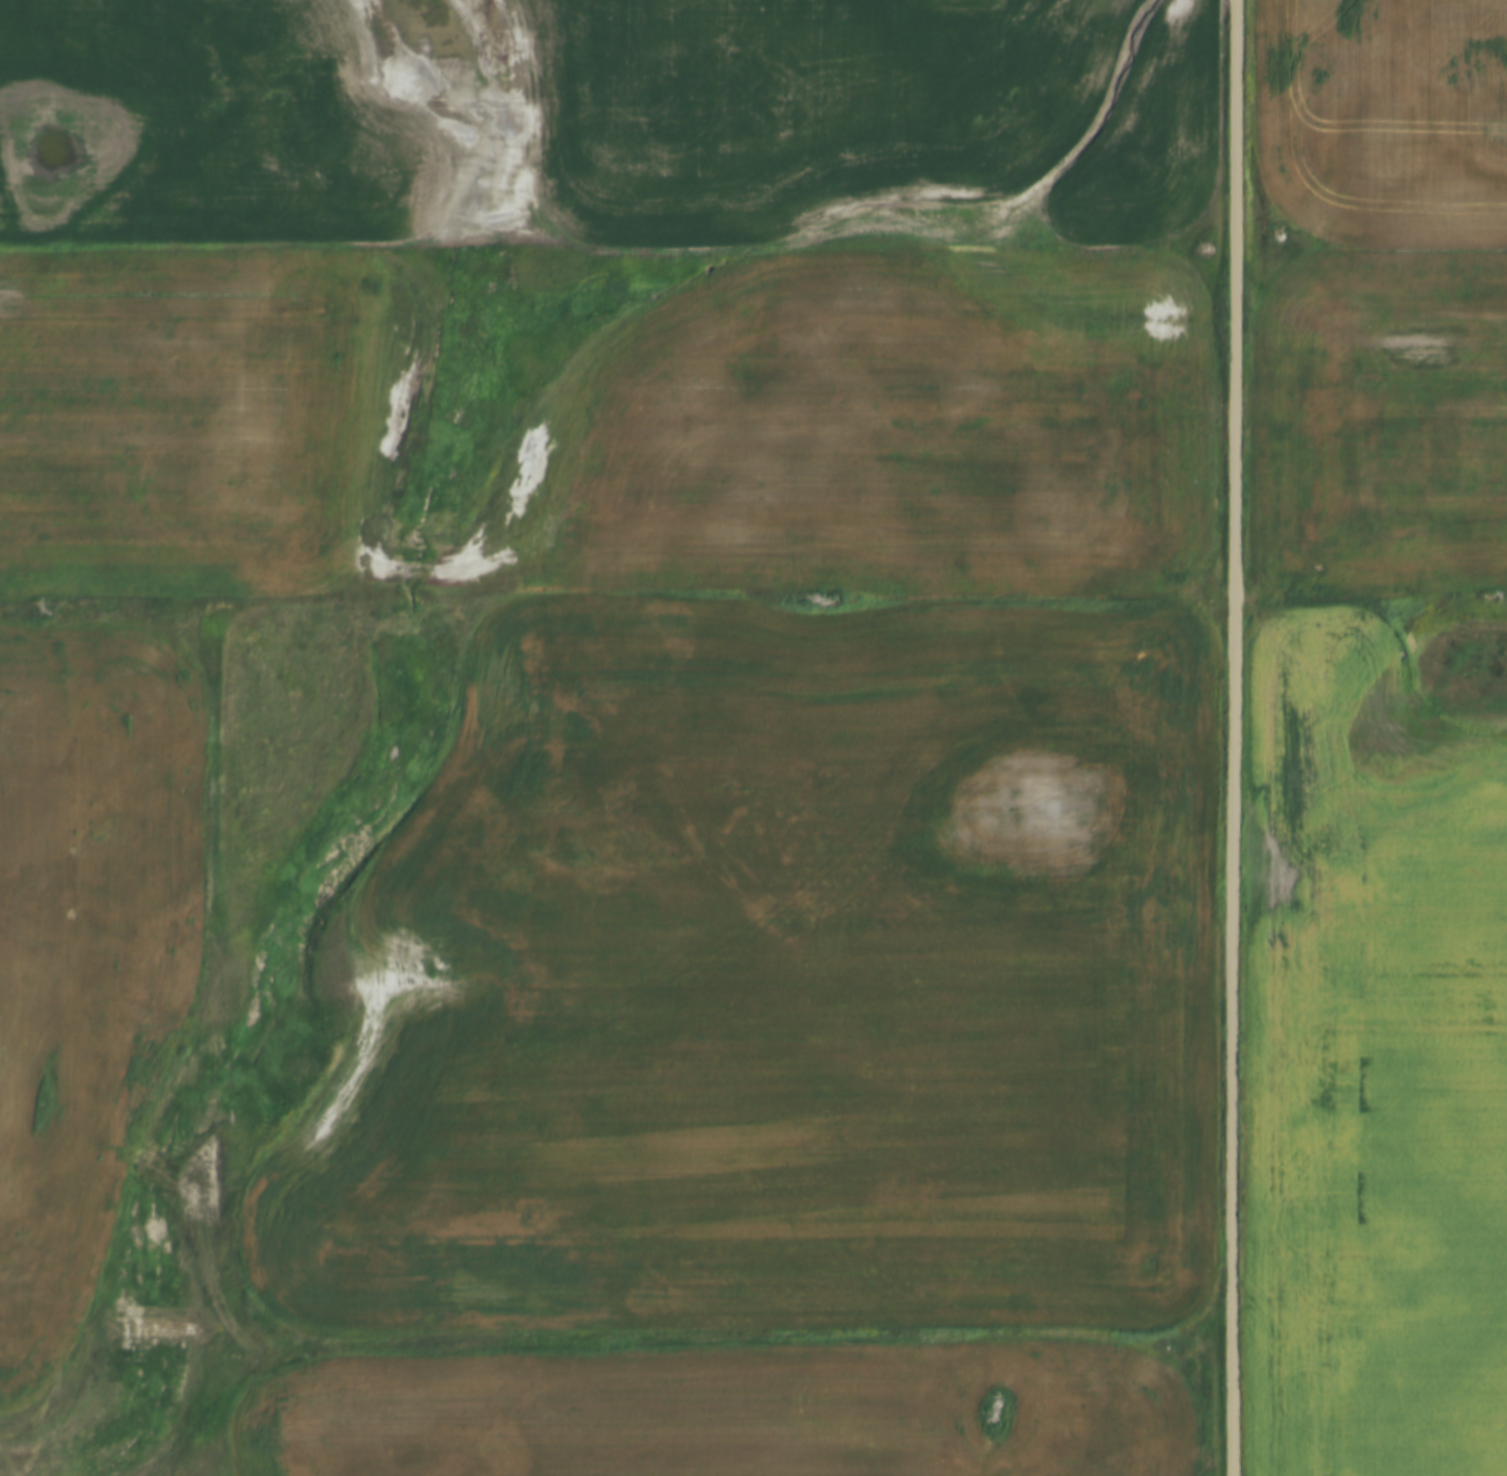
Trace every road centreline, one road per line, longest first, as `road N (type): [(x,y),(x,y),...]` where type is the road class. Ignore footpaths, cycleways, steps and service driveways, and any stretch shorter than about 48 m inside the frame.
road 1 (track): [(1232,1475),(1234,0)]

